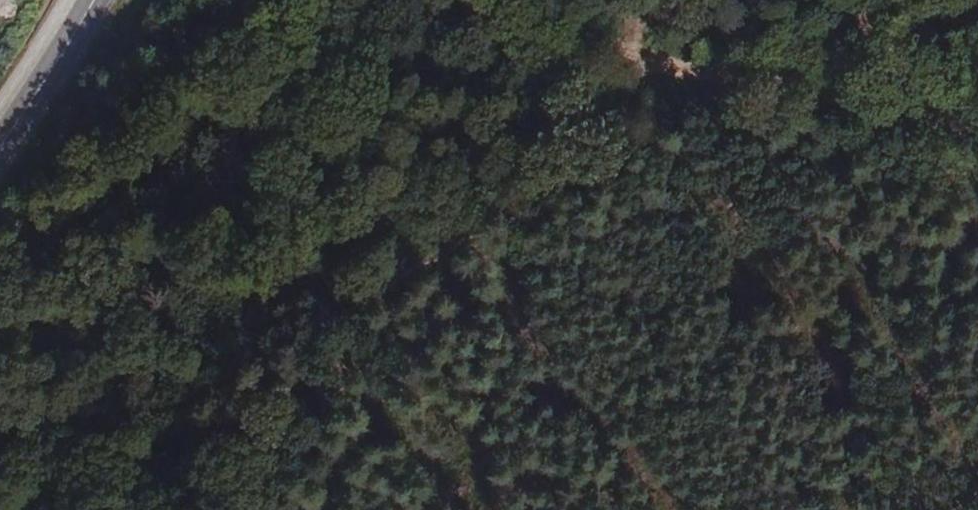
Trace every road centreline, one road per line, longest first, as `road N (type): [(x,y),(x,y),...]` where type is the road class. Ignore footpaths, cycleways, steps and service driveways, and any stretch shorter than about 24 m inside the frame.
road 1 (track): [(977,128),(388,0)]
road 2 (secondary): [(94,0),(0,146)]

